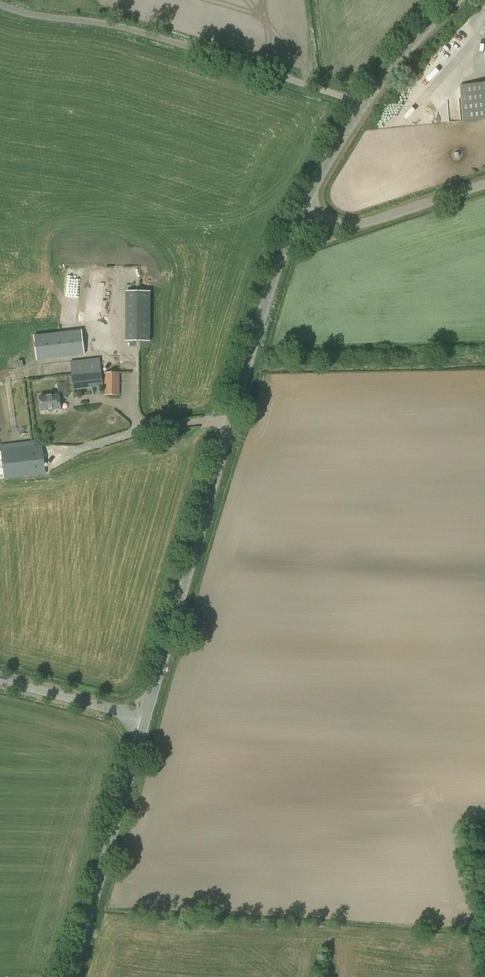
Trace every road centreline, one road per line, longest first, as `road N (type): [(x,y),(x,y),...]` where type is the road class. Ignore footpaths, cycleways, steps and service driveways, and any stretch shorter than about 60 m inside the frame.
road 1 (tertiary): [(147,719),(268,284),(303,207)]
road 2 (unclassified): [(0,4),(116,25),(364,102)]
road 3 (tertiary): [(71,976),(147,719)]
road 4 (unclassified): [(484,183),(346,225),(303,207)]
road 5 (tertiary): [(147,719),(0,683)]
road 6 (tertiary): [(364,102),(453,0)]
road 7 (tertiary): [(303,207),(364,102)]

